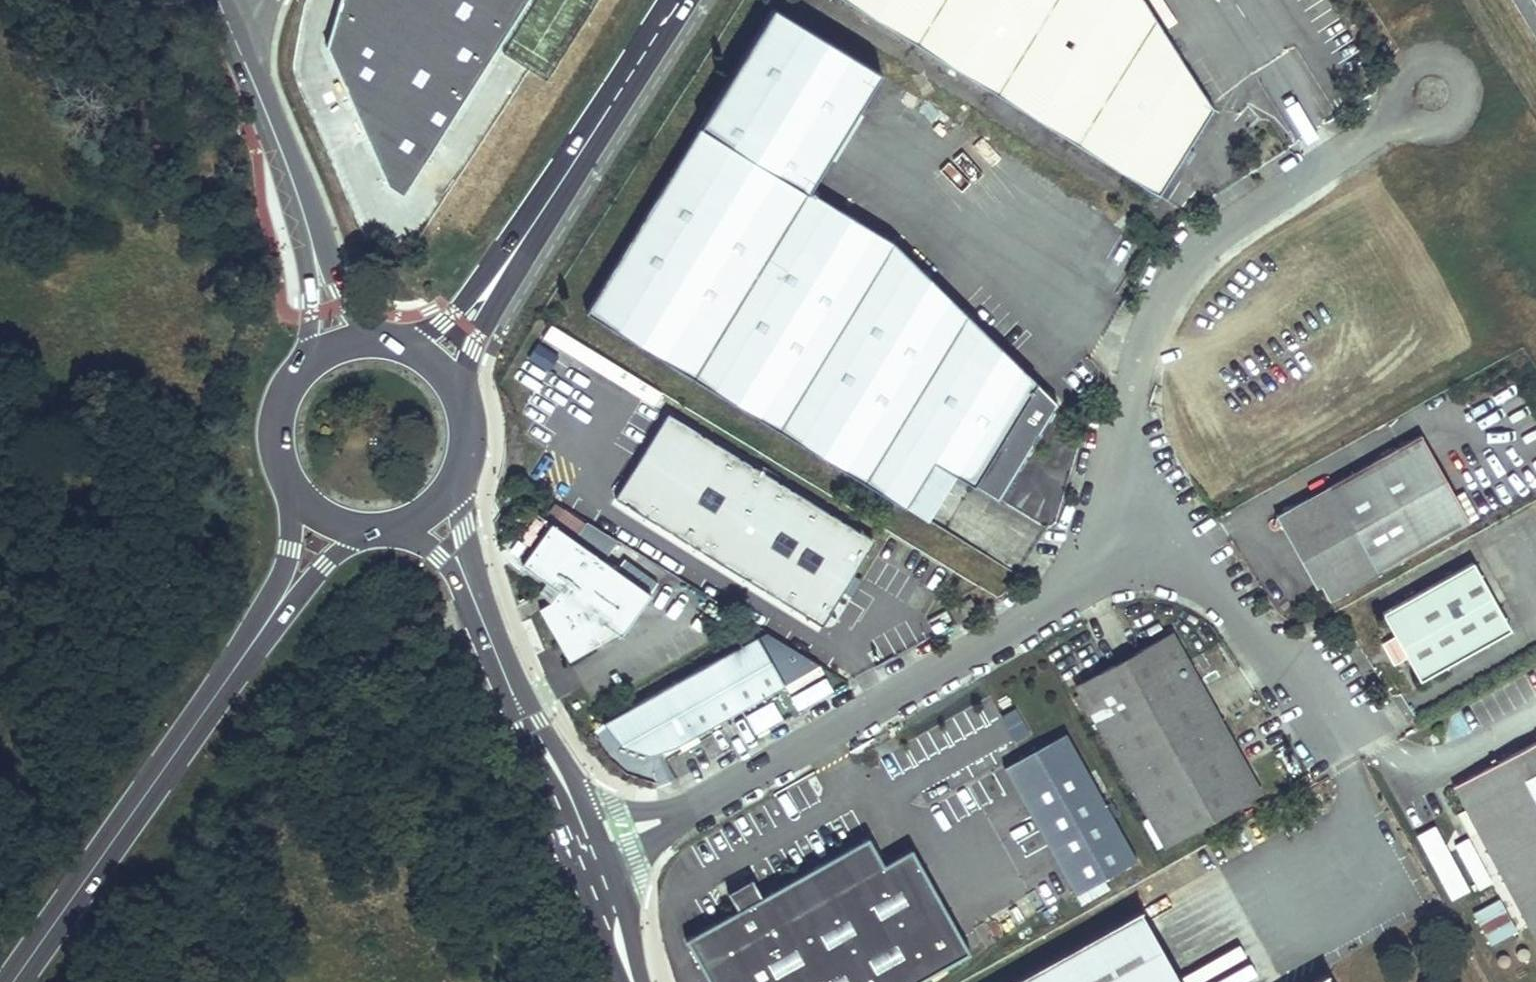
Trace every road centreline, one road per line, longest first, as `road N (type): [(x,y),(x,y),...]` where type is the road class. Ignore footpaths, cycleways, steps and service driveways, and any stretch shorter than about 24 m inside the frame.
road 1 (unclassified): [(1088,584),(1134,388),(1154,321),(1181,277),(1219,235),(1399,107)]
road 2 (unclassified): [(687,811),(1088,584)]
road 3 (secondary): [(267,622),(13,981)]
road 4 (secondary): [(502,275),(679,0)]
road 5 (unclassified): [(1088,584),(1143,578),(1216,597),(1238,613),(1330,754)]
road 6 (unclassified): [(497,656),(581,883)]
road 7 (secondary): [(229,25),(311,239)]
road 8 (unclassified): [(1399,107),(1426,123),(1452,117),(1469,91),(1465,67),(1448,50),(1412,50),(1393,75),(1393,95)]
road 9 (unclassified): [(579,792),(497,656)]
road 10 (unclassified): [(472,597),(463,449)]
road 11 (secondary): [(312,355),(295,373),(275,417),(291,488)]
road 12 (secondary): [(267,622),(375,528)]
road 13 (secondary): [(291,488),(290,548),(267,622)]
road 14 (secondary): [(457,395),(502,275)]
road 15 (secondary): [(502,275),(475,290),(454,316),(398,341)]

